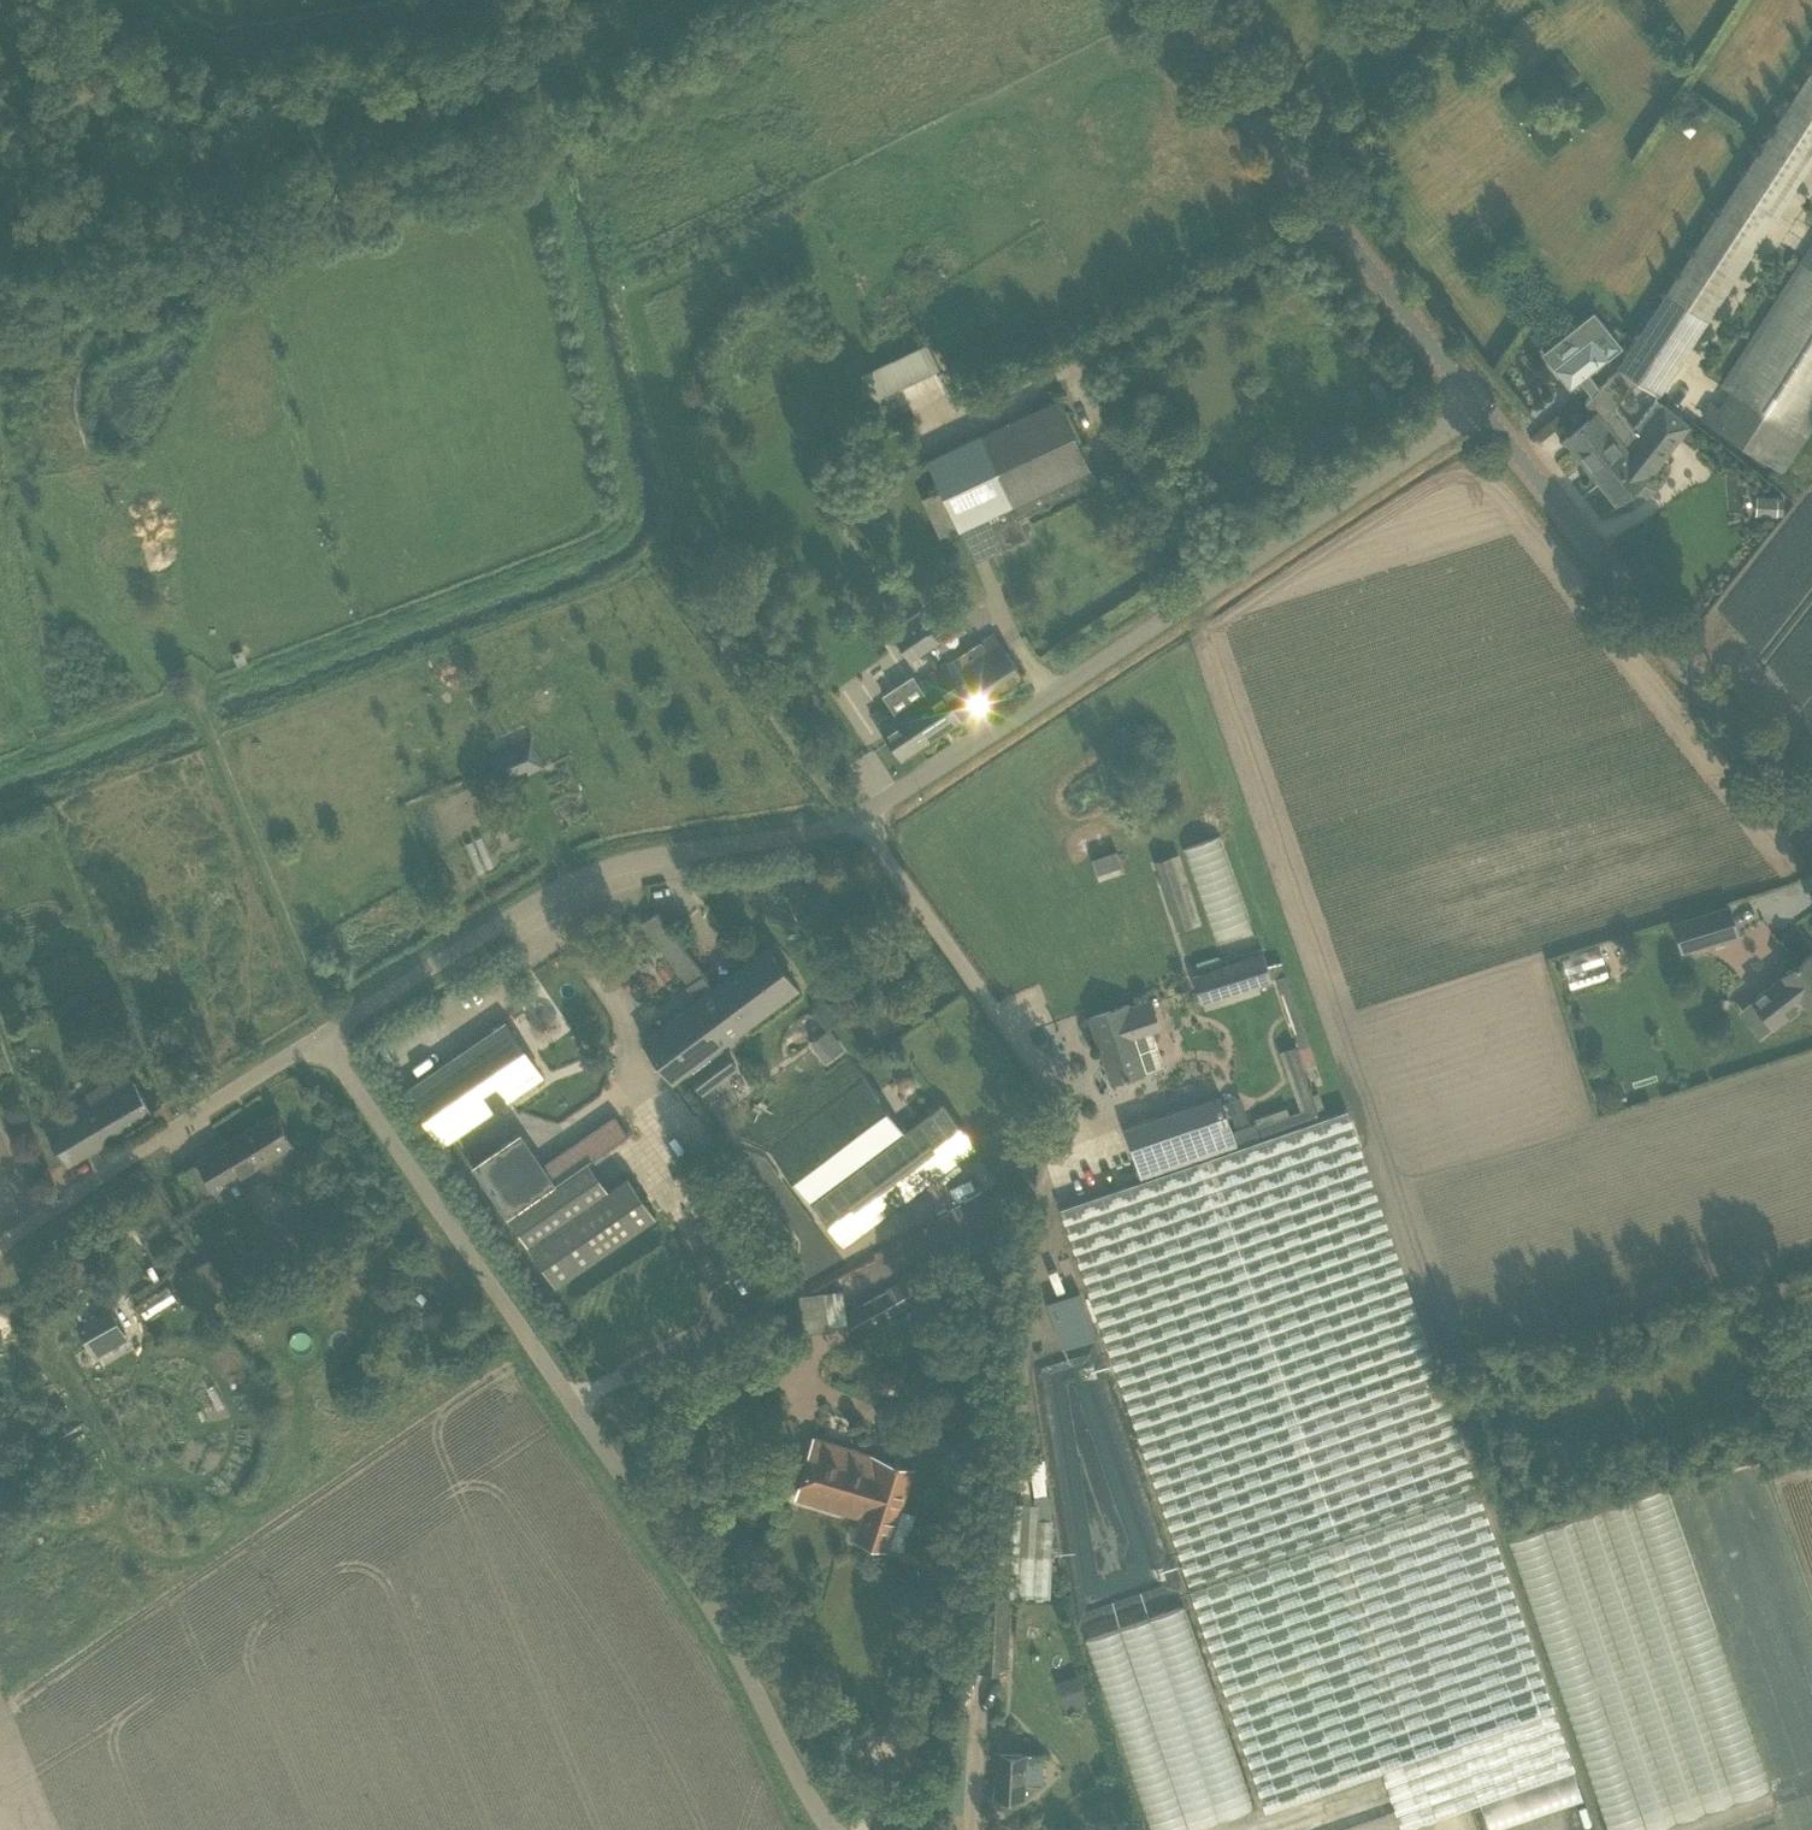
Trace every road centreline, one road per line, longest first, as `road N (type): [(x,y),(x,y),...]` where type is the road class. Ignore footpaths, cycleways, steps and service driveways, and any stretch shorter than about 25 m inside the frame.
road 1 (unclassified): [(324,1041),(577,889),(847,829),(912,796),(1478,404)]
road 2 (unclassified): [(831,1829),(694,1568),(324,1041)]
road 3 (tertiary): [(1811,827),(1478,404)]
road 4 (tertiary): [(1478,404),(1160,0)]
road 5 (unclassified): [(324,1041),(0,1256)]

